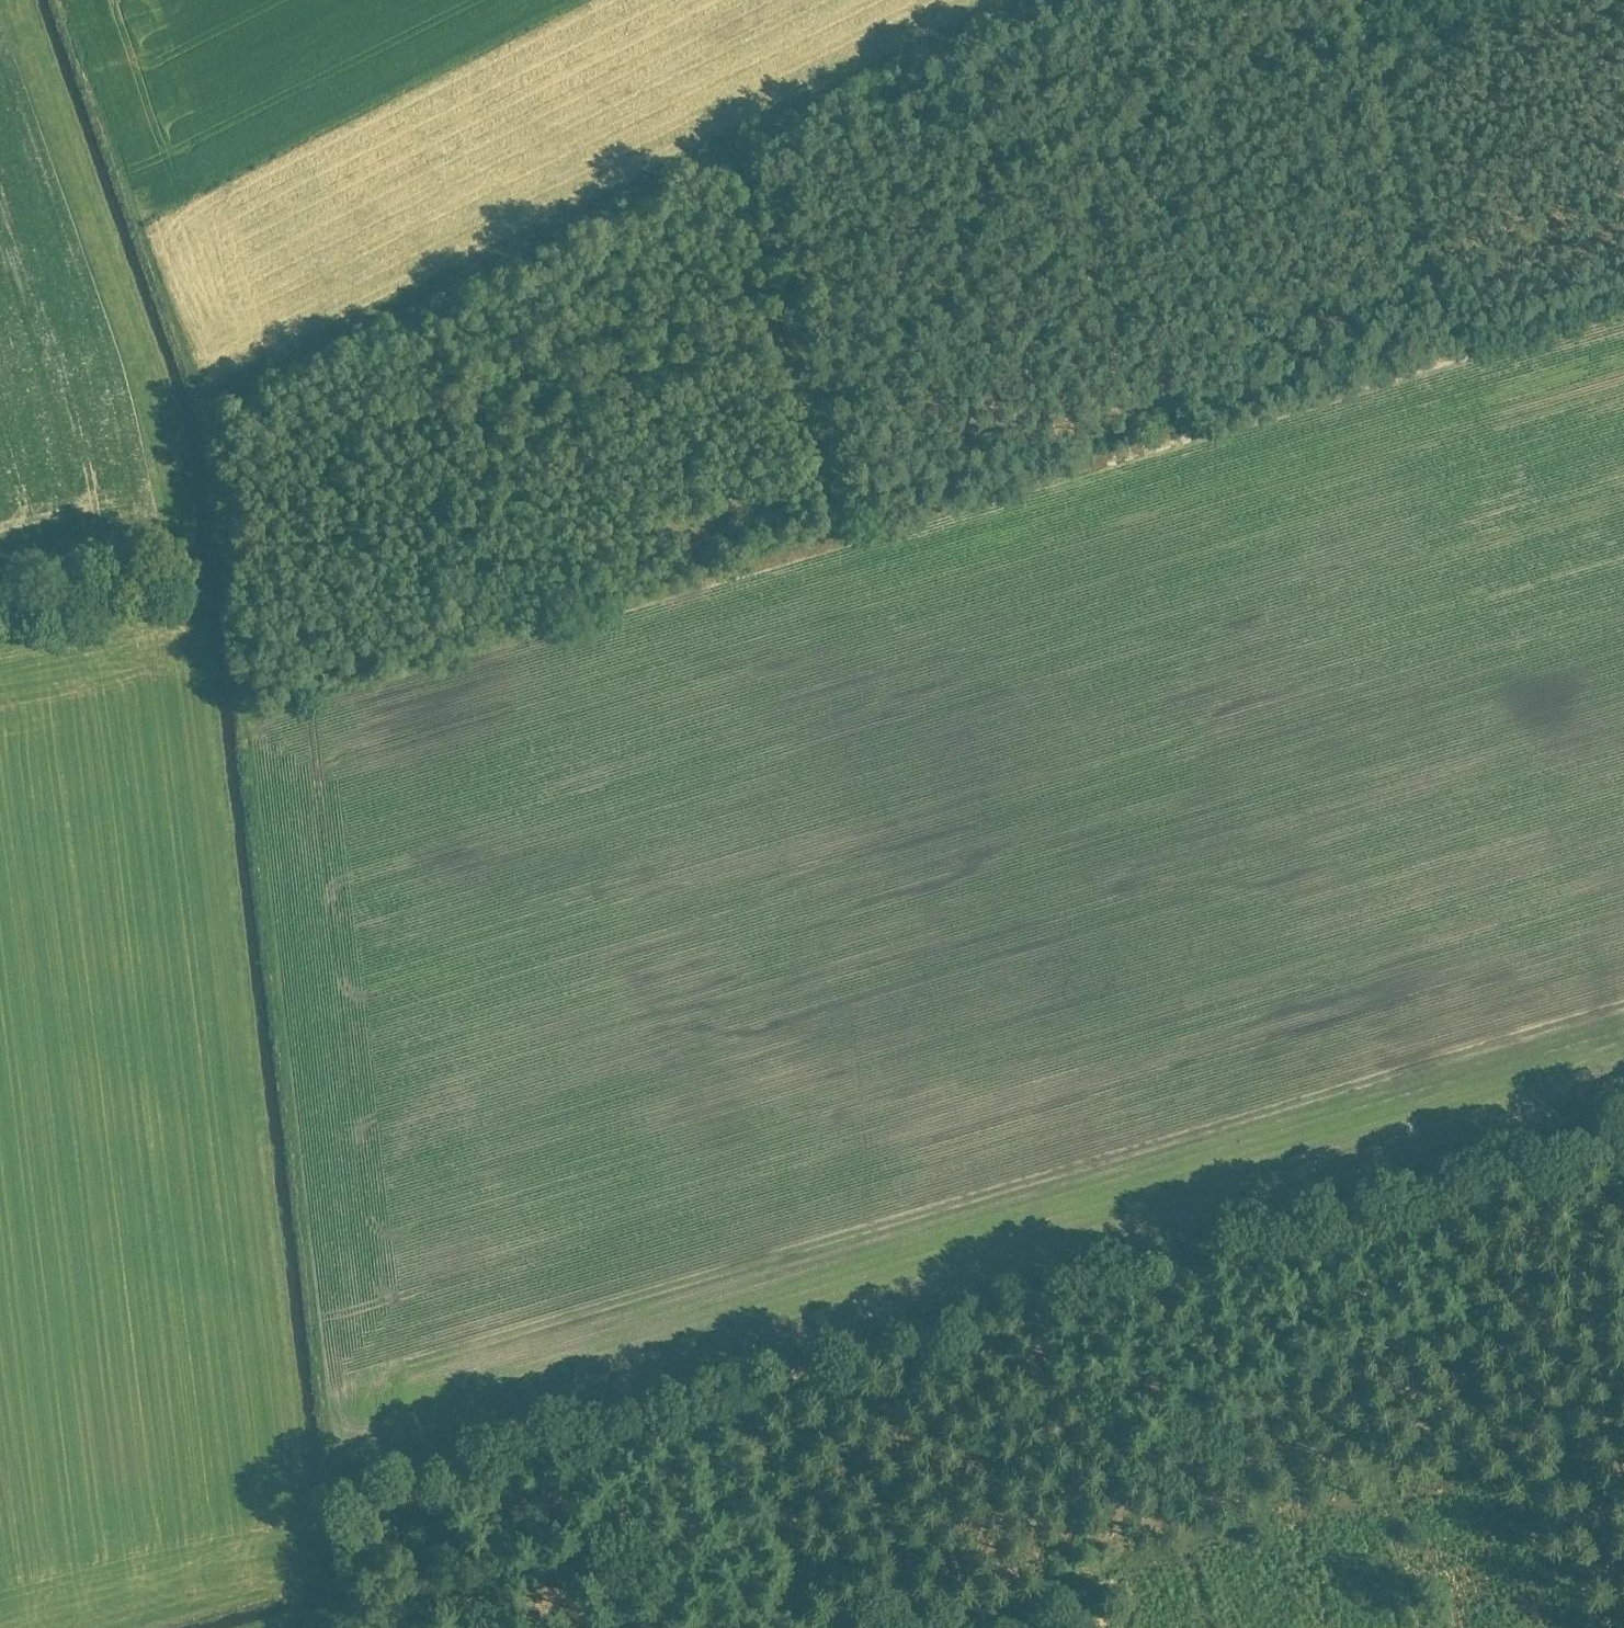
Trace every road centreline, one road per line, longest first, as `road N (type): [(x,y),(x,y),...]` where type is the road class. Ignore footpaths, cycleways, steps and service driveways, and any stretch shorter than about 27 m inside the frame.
road 1 (track): [(178,582),(0,619)]

